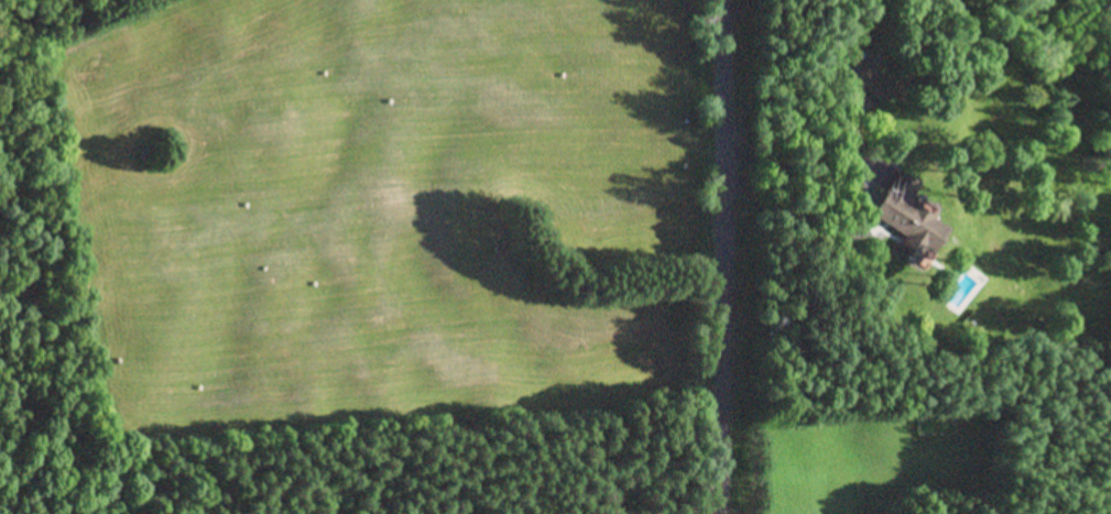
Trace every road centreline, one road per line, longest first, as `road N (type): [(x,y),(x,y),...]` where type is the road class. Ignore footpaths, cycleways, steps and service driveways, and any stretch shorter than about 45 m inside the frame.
road 1 (residential): [(715,0),(713,513)]

